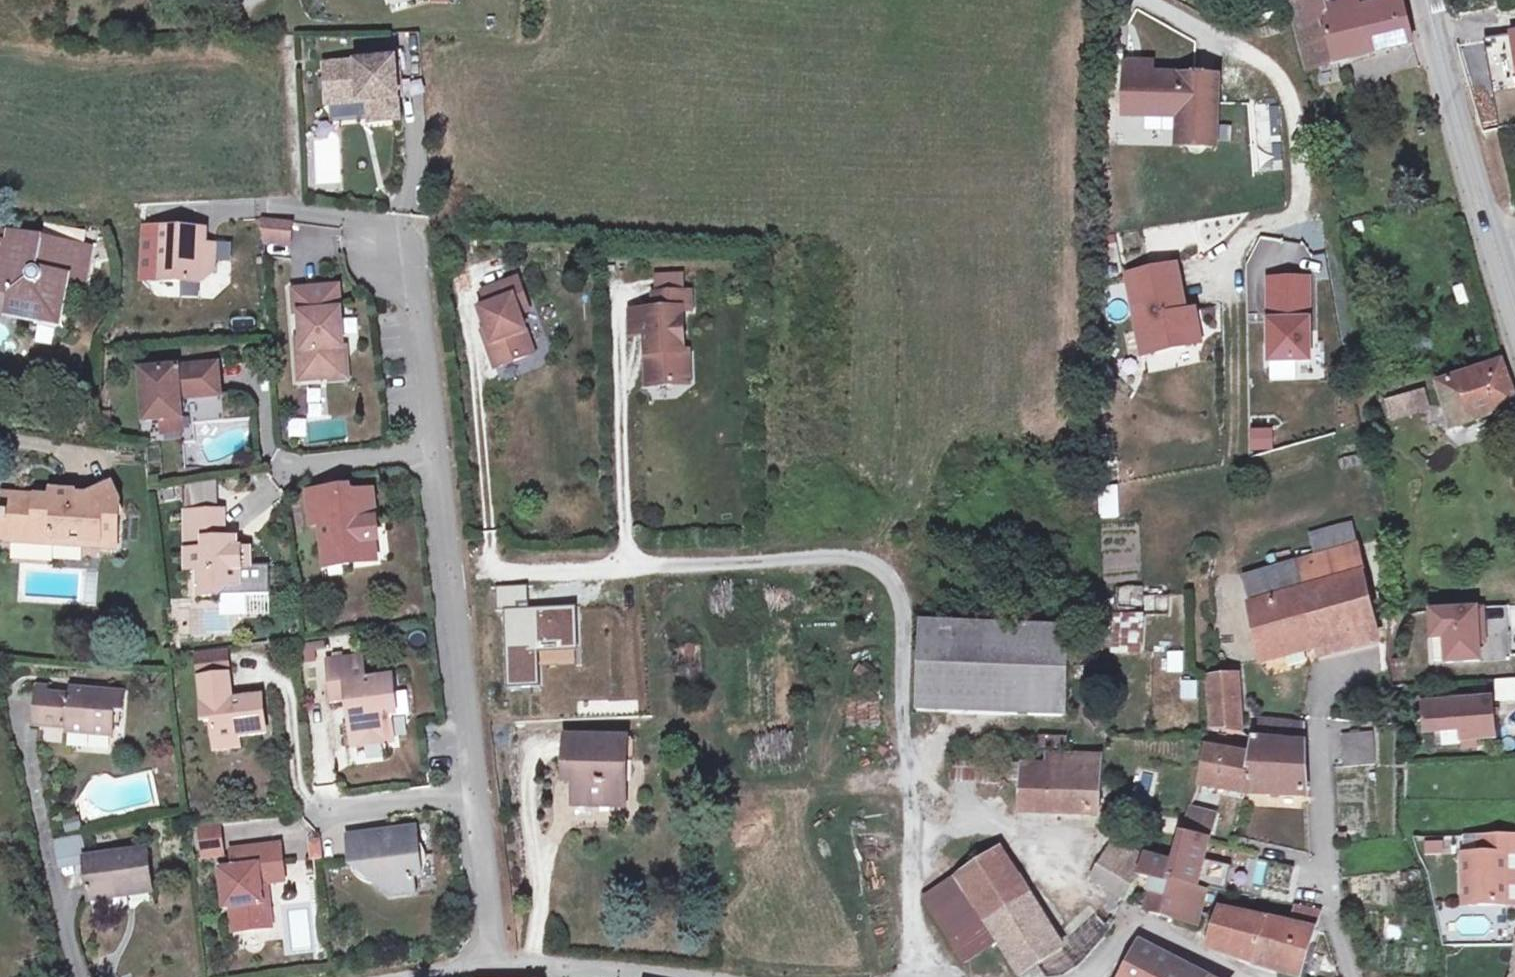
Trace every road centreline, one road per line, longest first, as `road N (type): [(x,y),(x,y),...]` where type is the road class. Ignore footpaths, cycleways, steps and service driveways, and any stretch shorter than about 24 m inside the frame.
road 1 (residential): [(472,799),(401,227),(346,217)]
road 2 (tertiary): [(1428,0),(1514,321)]
road 3 (residential): [(82,976),(17,703)]
road 4 (residential): [(1082,976),(1133,926),(1234,976)]
road 5 (residential): [(492,966),(472,799)]
road 6 (residential): [(318,814),(472,799)]
road 7 (residential): [(492,966),(631,976)]

